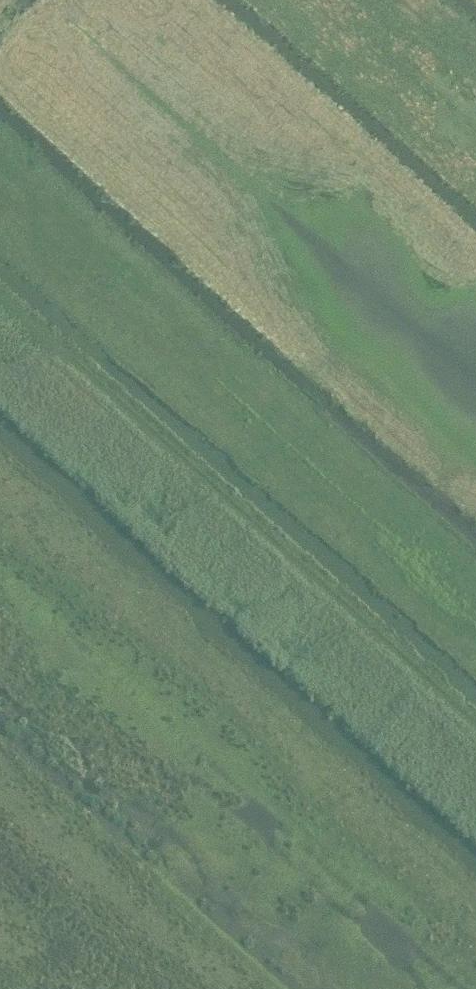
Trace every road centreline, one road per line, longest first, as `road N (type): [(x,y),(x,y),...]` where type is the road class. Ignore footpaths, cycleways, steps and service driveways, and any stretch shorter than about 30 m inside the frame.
road 1 (track): [(475,726),(0,300)]

